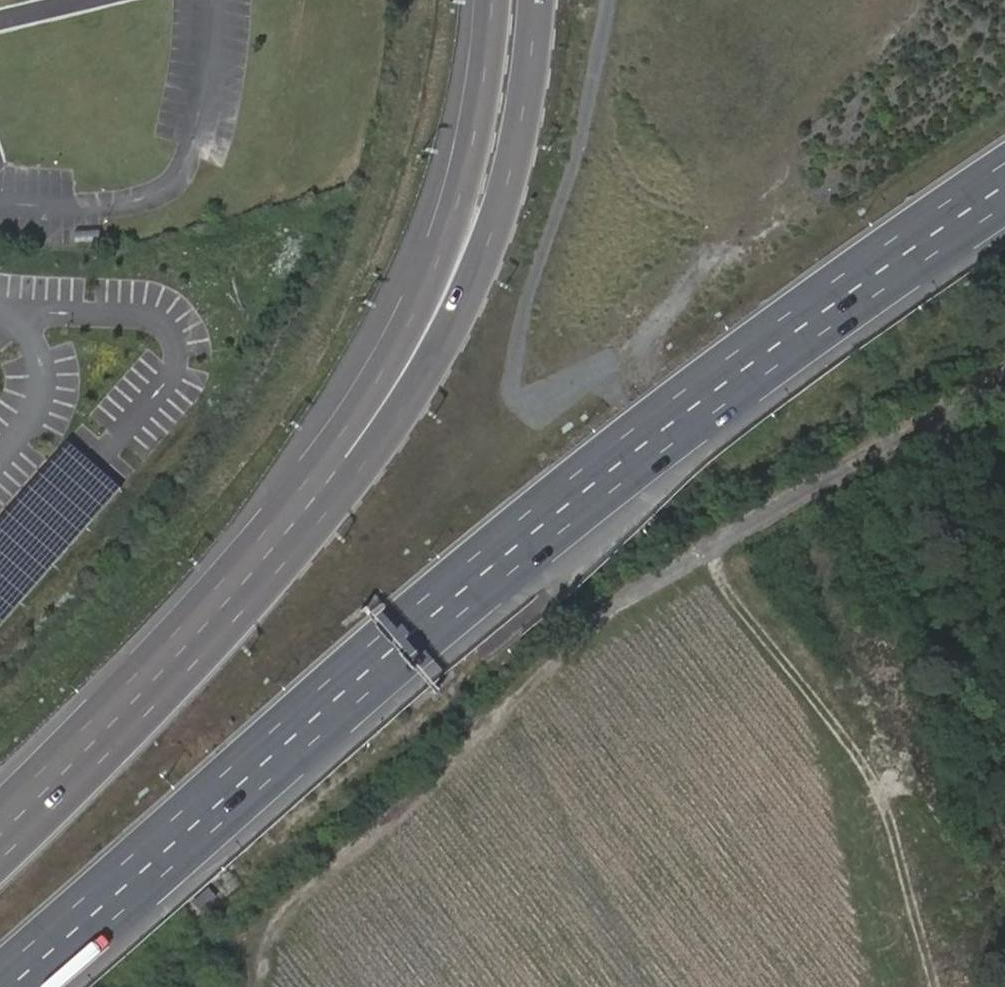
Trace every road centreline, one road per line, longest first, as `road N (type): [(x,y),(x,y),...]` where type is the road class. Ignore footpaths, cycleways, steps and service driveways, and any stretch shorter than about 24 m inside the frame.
road 1 (motorway): [(7,986),(587,490),(1004,185)]
road 2 (track): [(665,581),(284,912),(254,986)]
road 3 (motorway): [(344,459),(0,841)]
road 4 (motorway): [(538,0),(525,112),(497,223),(424,378),(344,459)]
road 5 (motorway): [(494,0),(477,136),(457,215),(344,459)]
road 6 (residential): [(1004,377),(665,581)]

